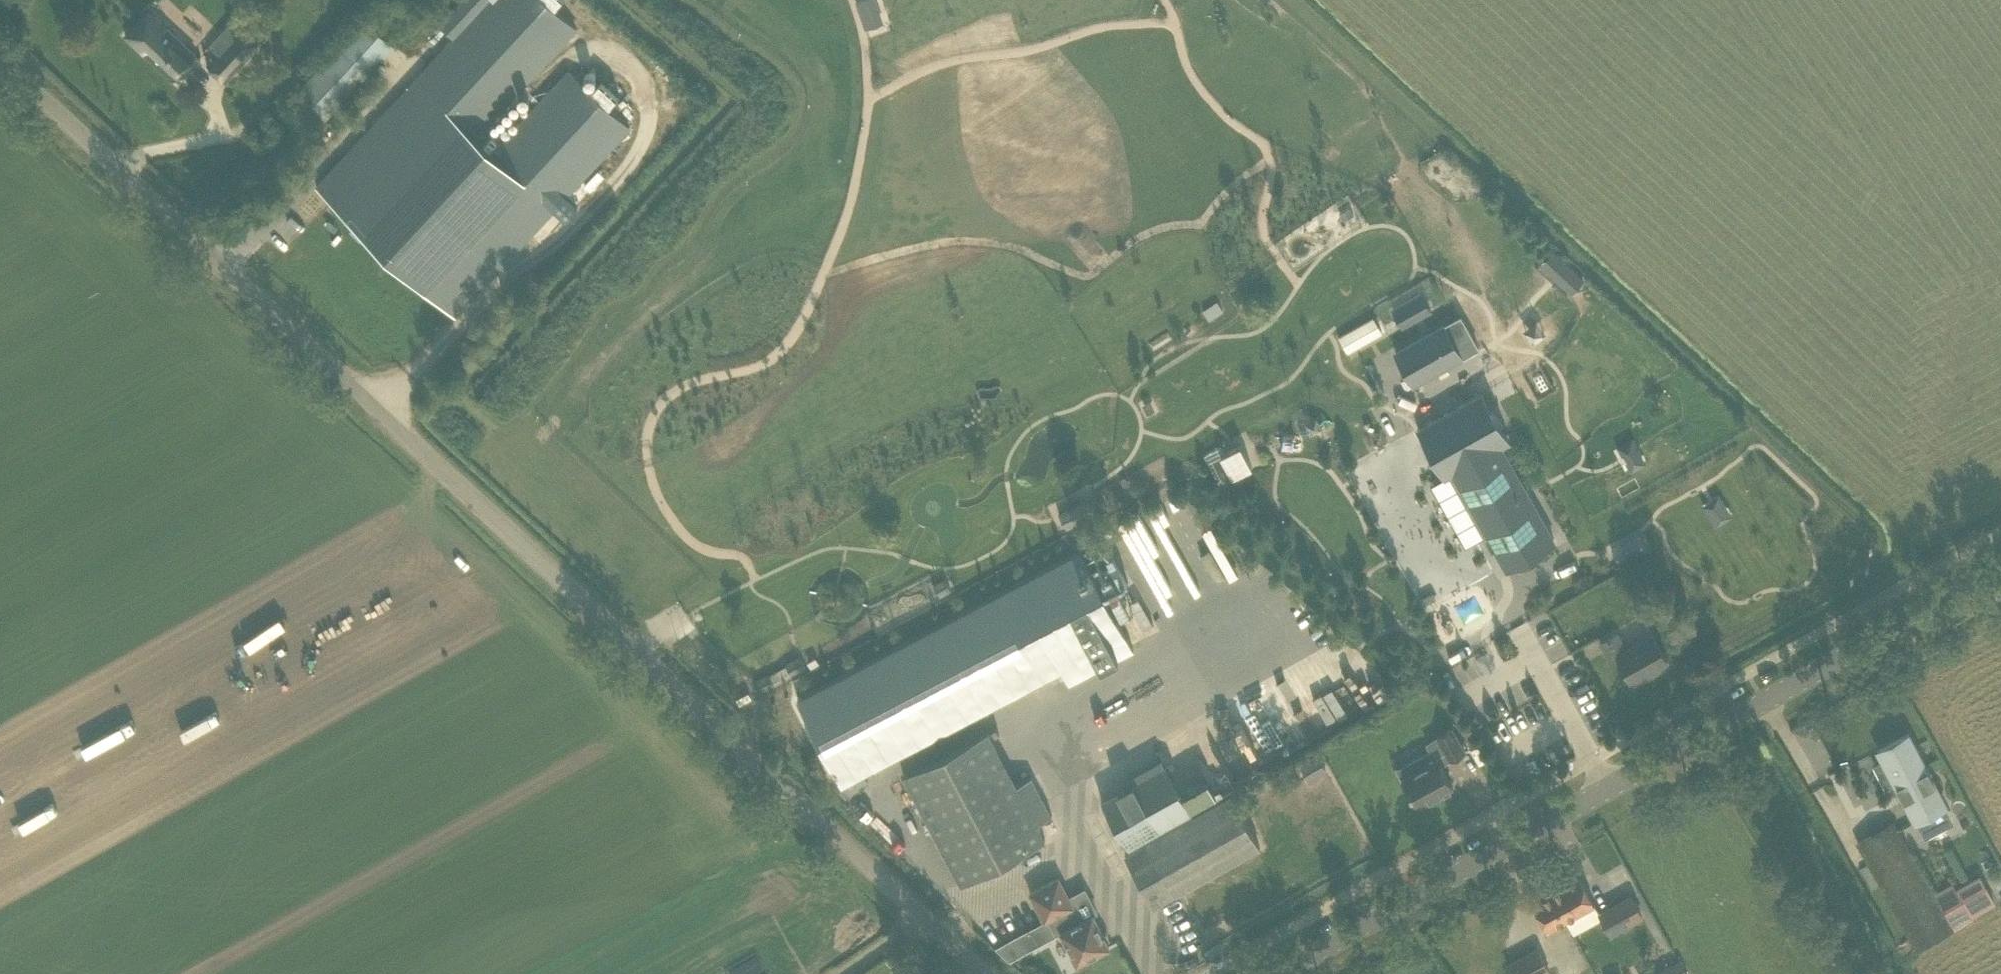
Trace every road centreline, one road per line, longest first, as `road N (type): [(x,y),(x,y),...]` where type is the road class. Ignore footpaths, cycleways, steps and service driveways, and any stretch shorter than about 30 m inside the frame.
road 1 (unclassified): [(982,973),(0,73)]
road 2 (tertiary): [(1277,973),(2000,568)]

